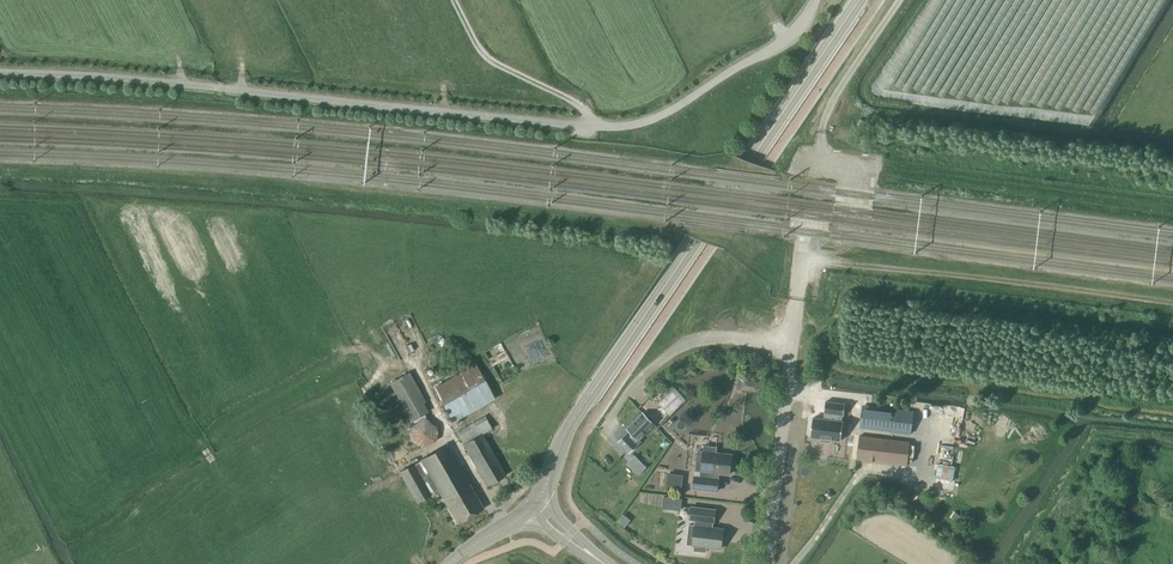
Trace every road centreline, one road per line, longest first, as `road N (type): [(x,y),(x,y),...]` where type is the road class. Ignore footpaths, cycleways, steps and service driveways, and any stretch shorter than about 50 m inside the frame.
road 1 (unclassified): [(0,77),(630,127),(662,120),(789,39),(817,0)]
road 2 (tertiary): [(537,504),(573,422),(859,0)]
road 3 (unclassified): [(768,563),(787,378),(777,345),(715,340),(676,350),(640,376),(606,426)]

